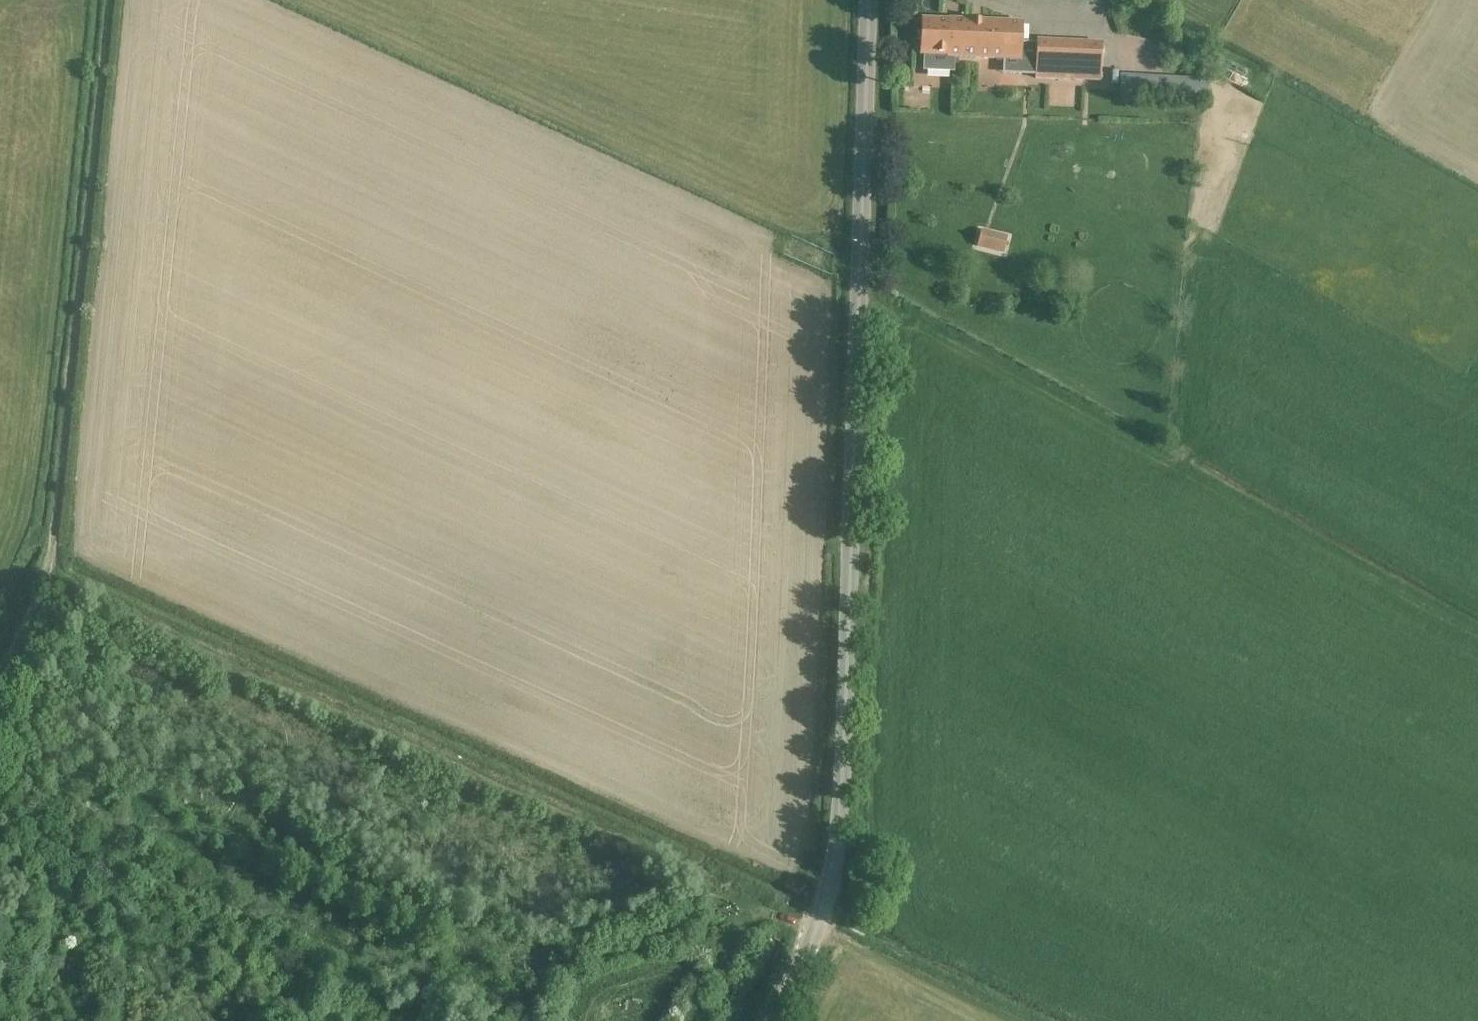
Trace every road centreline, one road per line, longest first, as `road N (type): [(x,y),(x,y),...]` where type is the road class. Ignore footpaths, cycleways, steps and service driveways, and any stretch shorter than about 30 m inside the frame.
road 1 (unclassified): [(779,1020),(832,898),(845,805),(870,0)]

